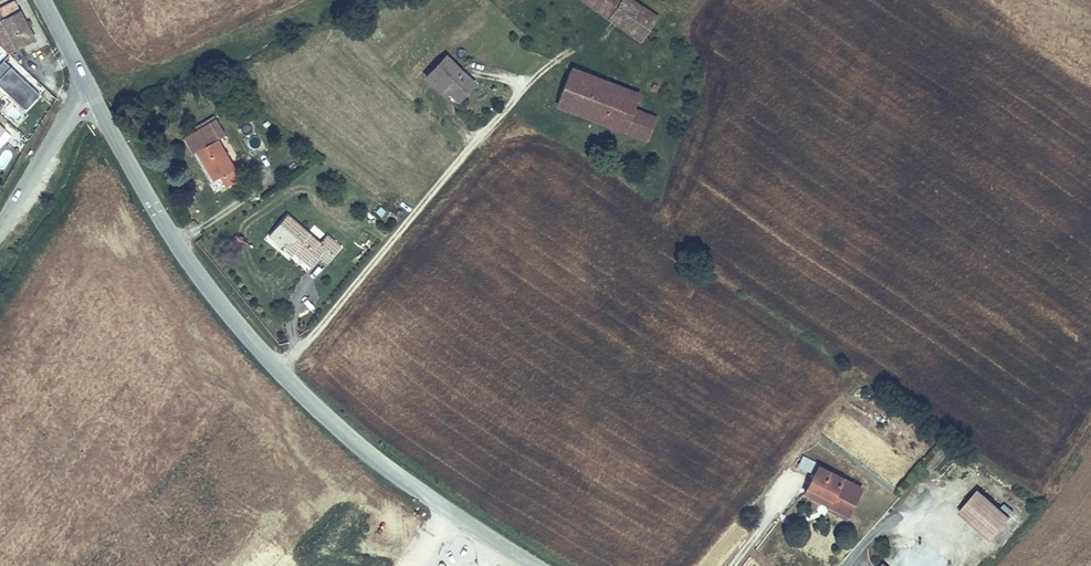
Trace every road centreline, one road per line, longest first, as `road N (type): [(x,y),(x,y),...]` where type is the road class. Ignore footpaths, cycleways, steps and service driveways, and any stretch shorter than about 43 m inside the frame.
road 1 (secondary): [(93,96),(173,240),(277,370),(405,482),(532,565)]
road 2 (tertiary): [(93,96),(71,113),(0,226)]

